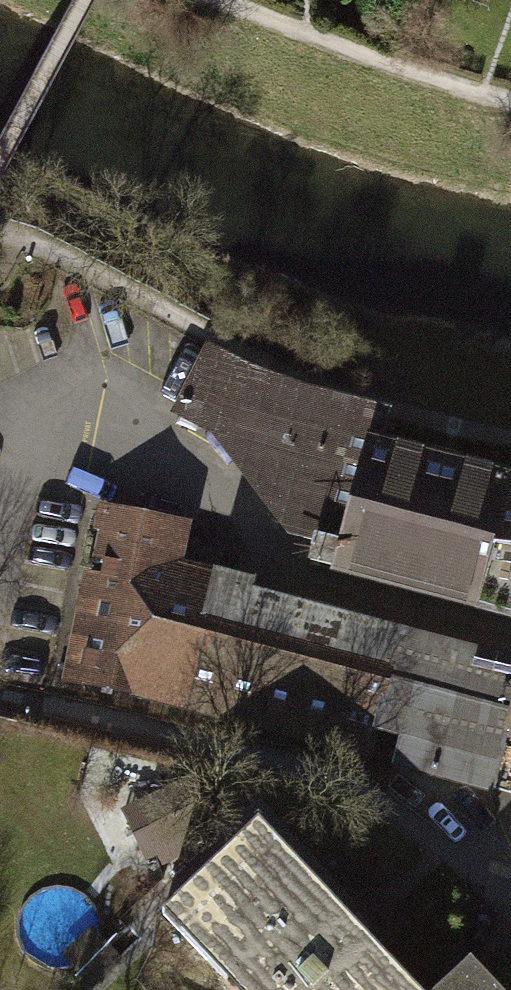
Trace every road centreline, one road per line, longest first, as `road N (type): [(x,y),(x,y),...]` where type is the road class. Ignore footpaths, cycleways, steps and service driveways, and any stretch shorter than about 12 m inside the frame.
road 1 (residential): [(510,638),(287,570),(178,453),(78,412),(23,434),(0,540)]
road 2 (track): [(0,235),(340,393),(510,439)]
road 3 (track): [(397,814),(347,776),(0,693)]
road 4 (residential): [(510,891),(397,814)]

